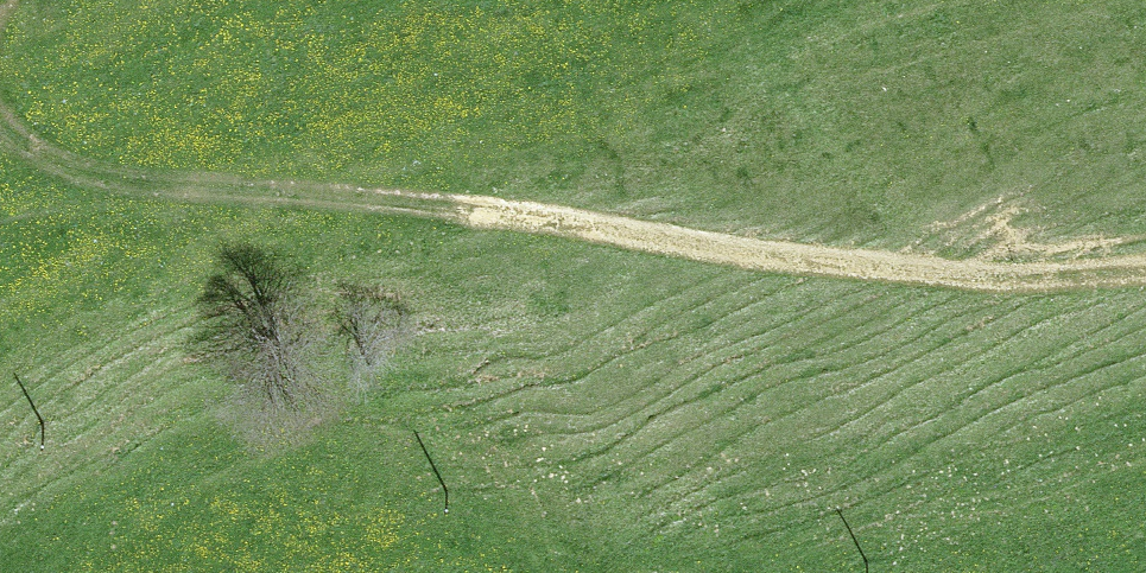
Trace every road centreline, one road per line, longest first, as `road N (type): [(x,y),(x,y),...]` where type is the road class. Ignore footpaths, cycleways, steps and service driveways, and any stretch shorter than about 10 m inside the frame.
road 1 (track): [(1002,274),(724,250),(437,206),(149,184)]
road 2 (track): [(149,184),(44,164),(0,135)]
road 3 (track): [(1002,274),(1145,276)]

